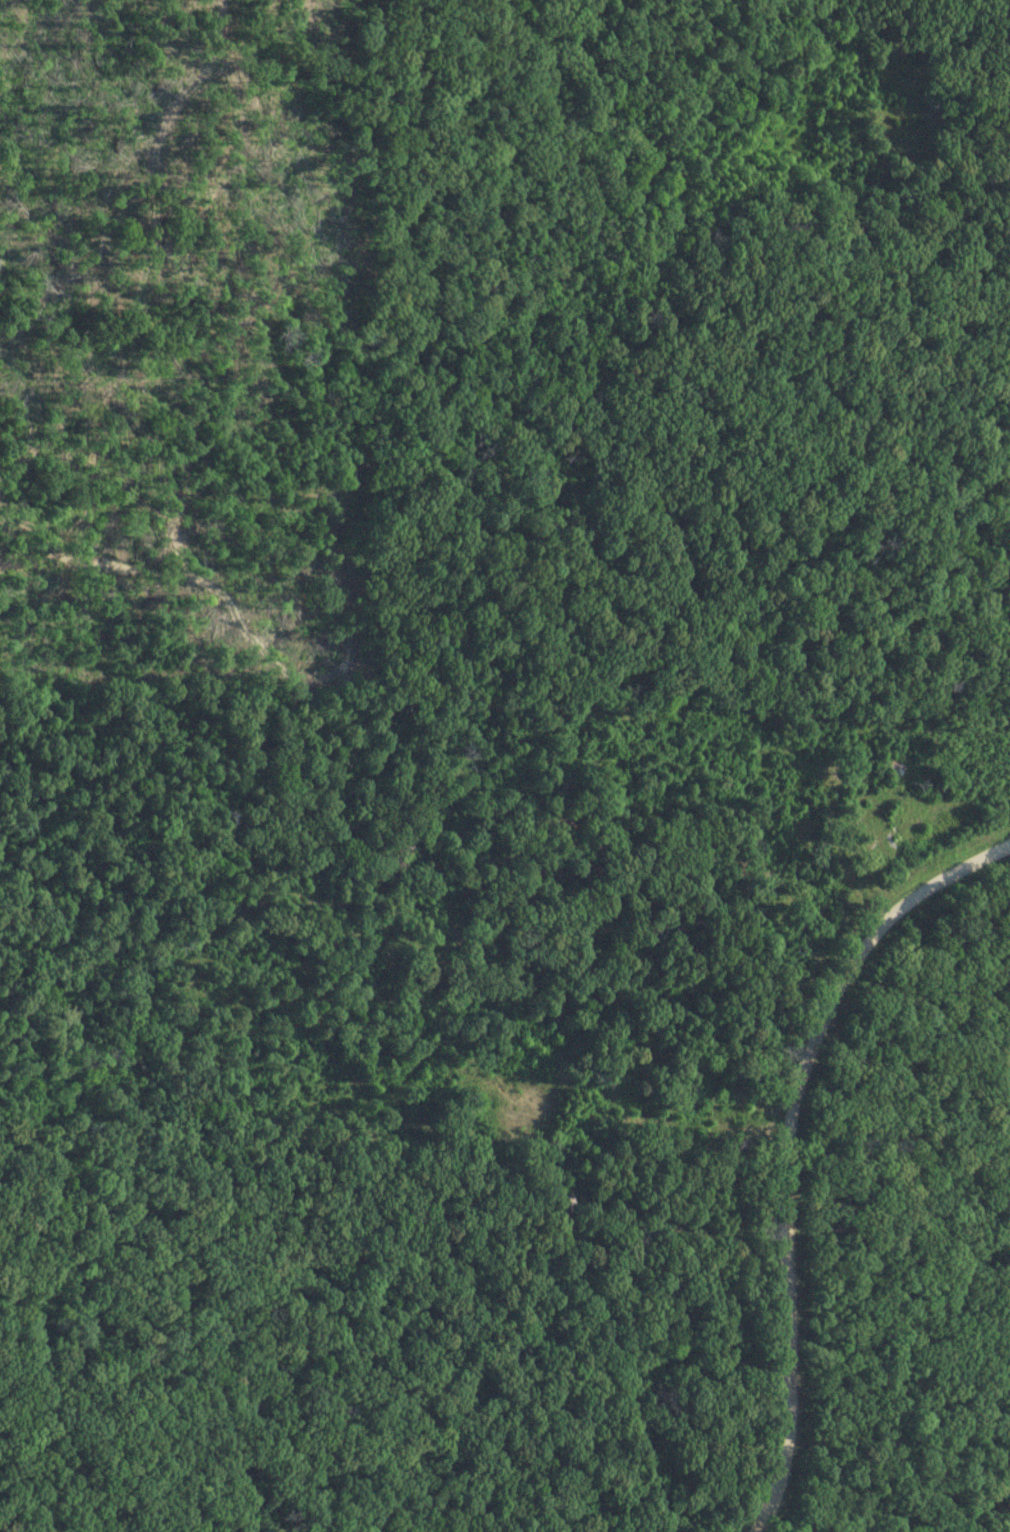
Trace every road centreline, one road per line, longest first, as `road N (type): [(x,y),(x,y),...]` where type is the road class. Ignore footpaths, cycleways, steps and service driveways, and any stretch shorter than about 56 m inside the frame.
road 1 (residential): [(755,1531),(789,1453),(796,1393),(791,1156),(798,1086),(818,1023),(885,908),(1009,837)]
road 2 (residential): [(1009,74),(951,113),(944,190),(968,231)]

